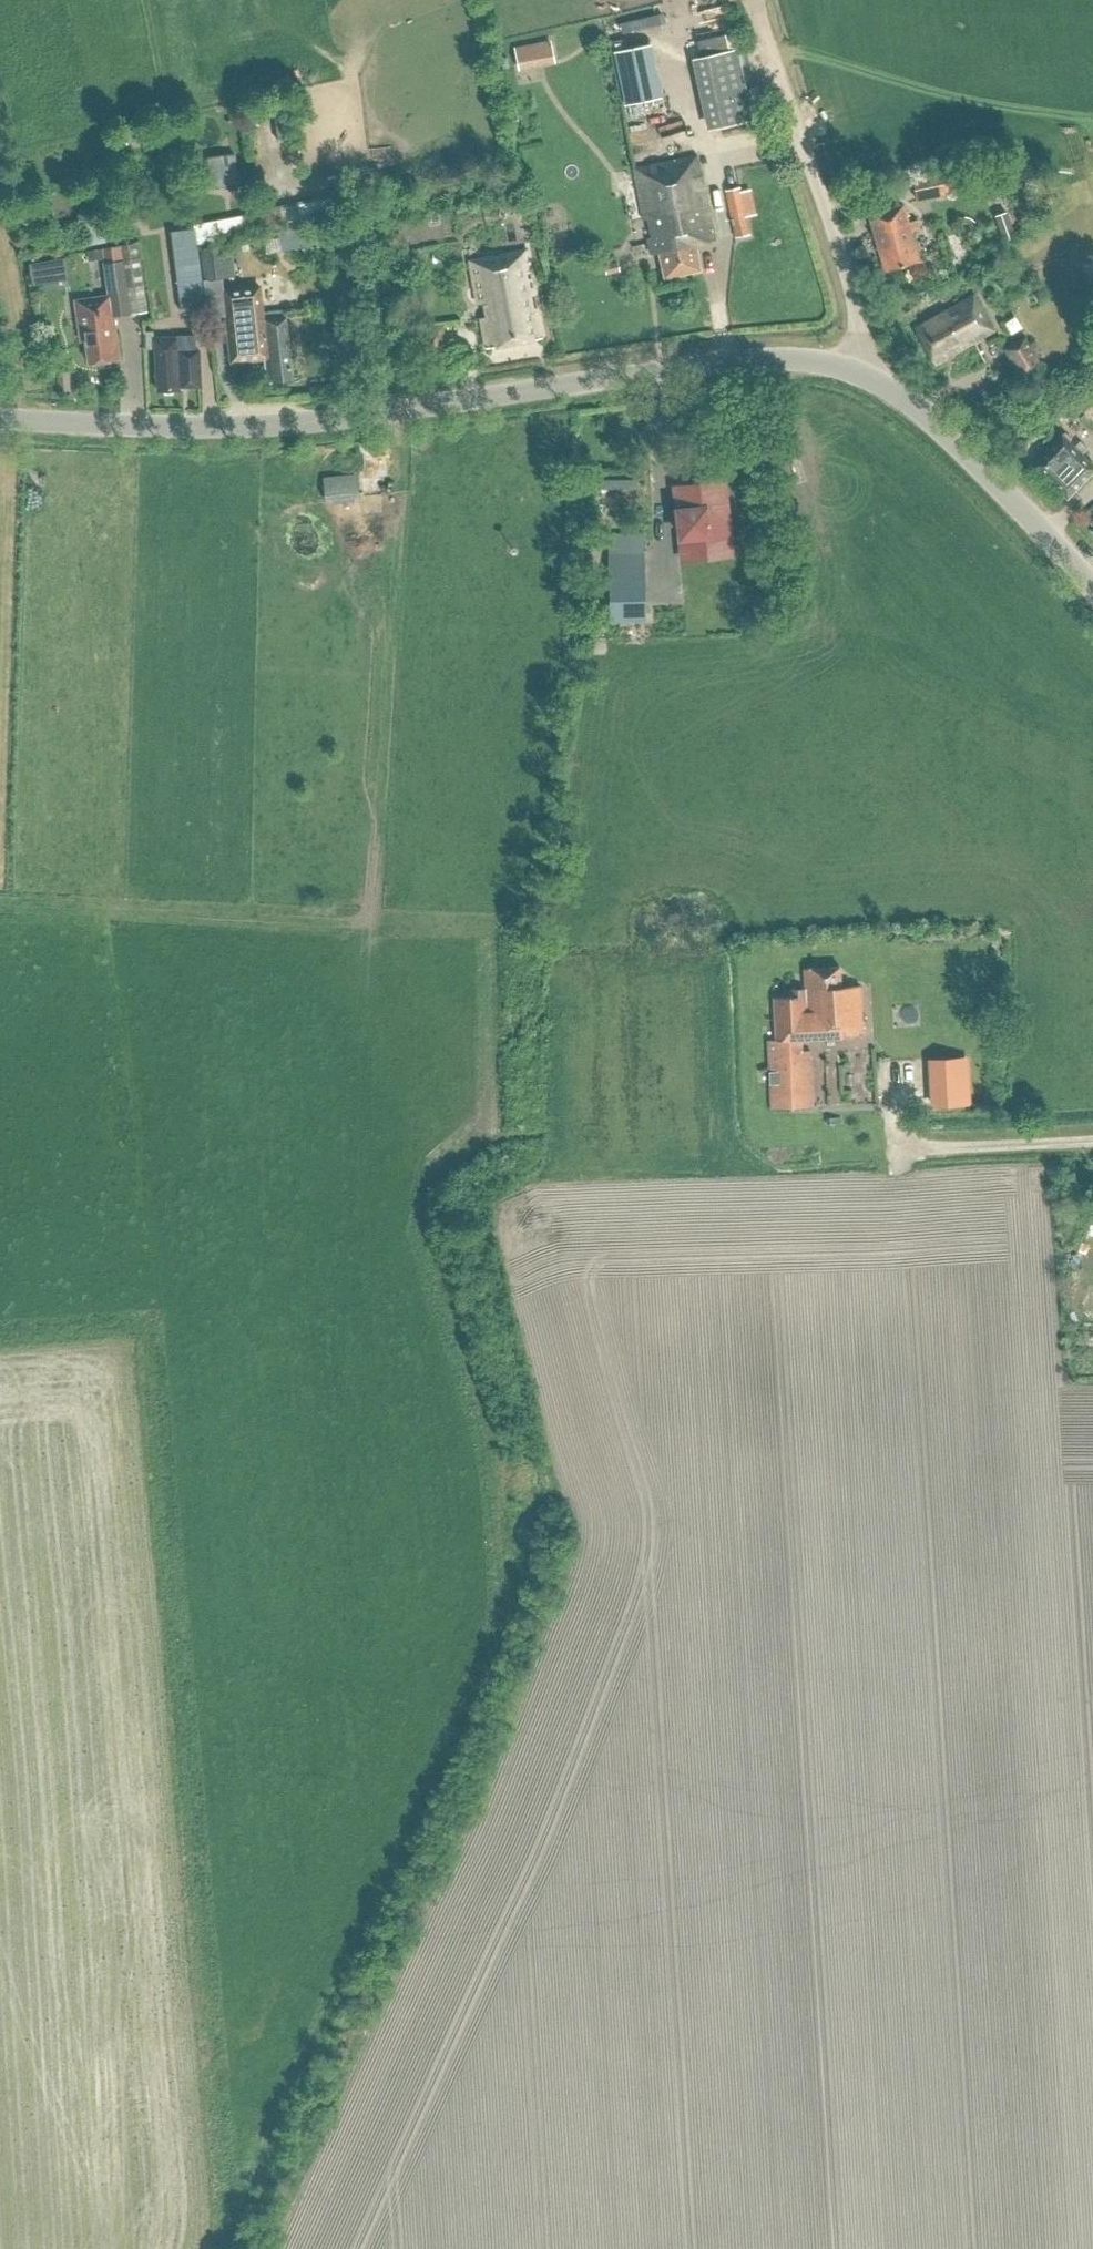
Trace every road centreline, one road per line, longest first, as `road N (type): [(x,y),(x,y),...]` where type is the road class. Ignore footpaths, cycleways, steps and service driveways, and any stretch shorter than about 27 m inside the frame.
road 1 (tertiary): [(855,370),(807,359),(740,360),(237,425),(0,418)]
road 2 (unclassified): [(759,13),(848,280),(858,332),(855,370)]
road 3 (tertiary): [(1092,584),(963,448),(899,394),(855,370)]
road 4 (track): [(1092,1140),(948,1146),(899,1136)]

